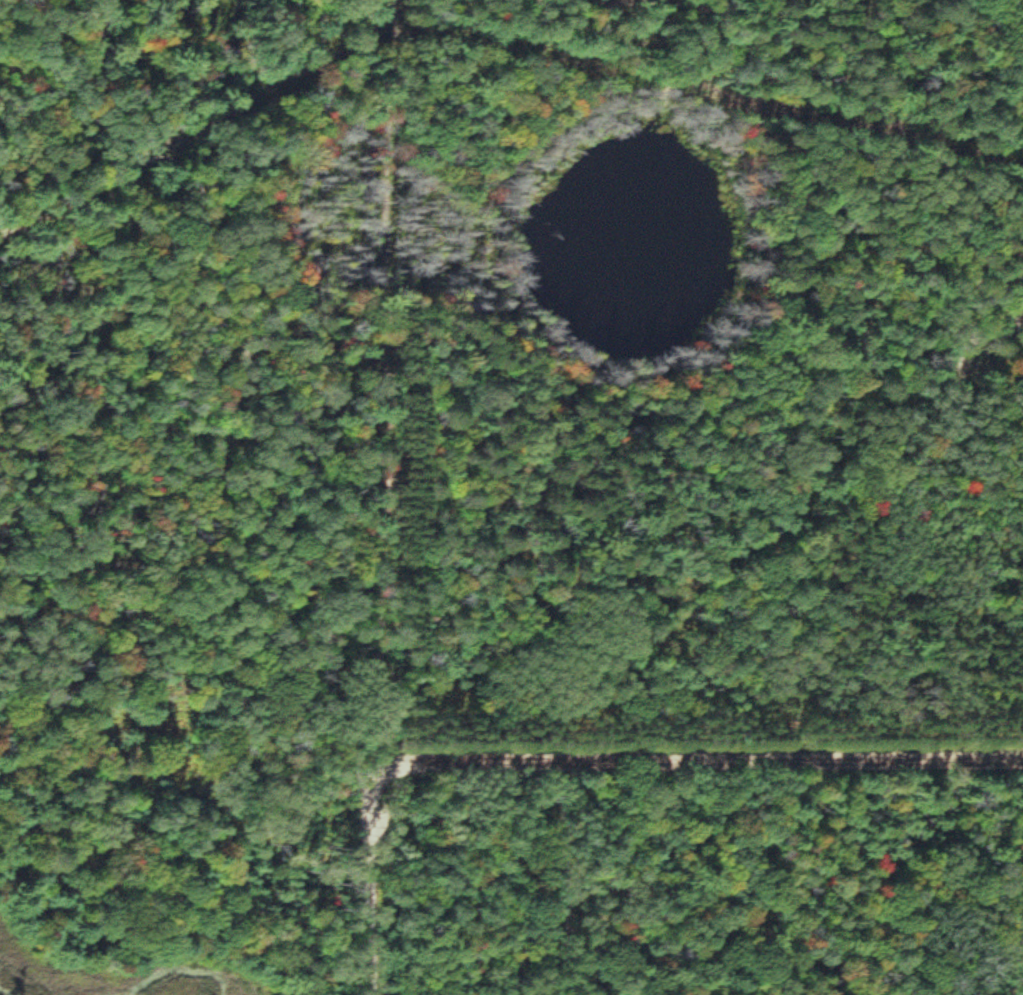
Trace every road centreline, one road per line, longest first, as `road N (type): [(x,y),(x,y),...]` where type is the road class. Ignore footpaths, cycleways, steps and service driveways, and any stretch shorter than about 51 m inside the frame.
road 1 (track): [(306,1),(303,22),(195,118),(169,206),(163,278),(286,441),(275,687),(381,780)]
road 2 (residential): [(371,994),(370,803),(381,780),(402,771),(1022,759)]
road 3 (track): [(381,780),(367,573),(371,0)]
road 4 (track): [(1022,250),(912,182),(815,76),(673,19),(490,8),(471,0)]
road 5 (track): [(581,994),(370,818)]
road 6 (track): [(0,192),(120,133),(195,118)]
road 7 (track): [(905,0),(886,153)]

